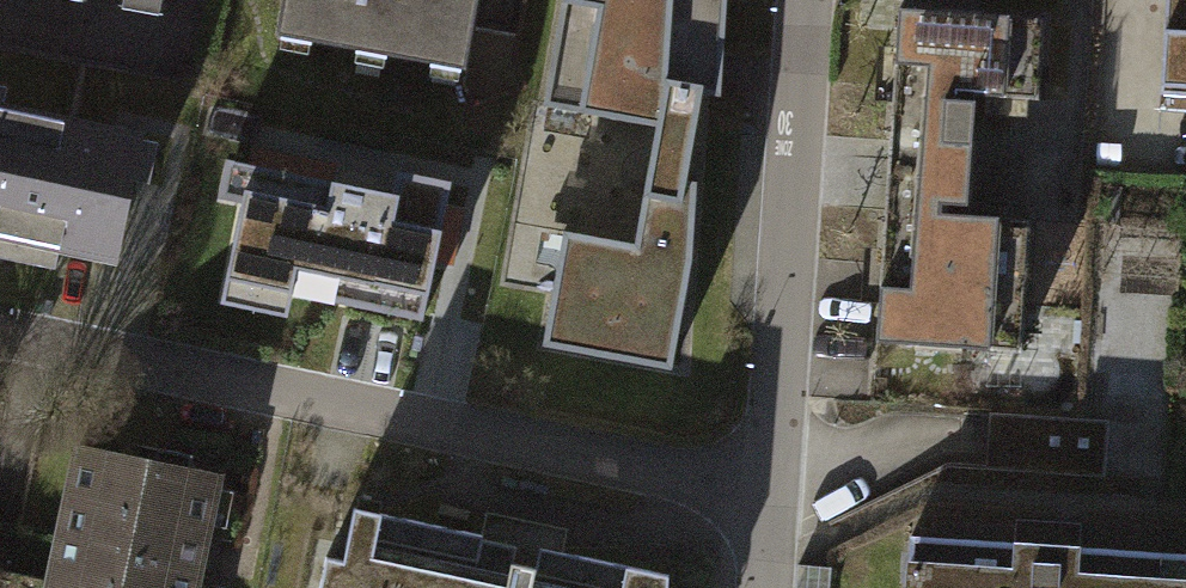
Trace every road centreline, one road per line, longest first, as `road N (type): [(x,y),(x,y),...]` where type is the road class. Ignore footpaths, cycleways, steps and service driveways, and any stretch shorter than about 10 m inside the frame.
road 1 (residential): [(767,493),(0,330)]
road 2 (residential): [(800,0),(767,493)]

